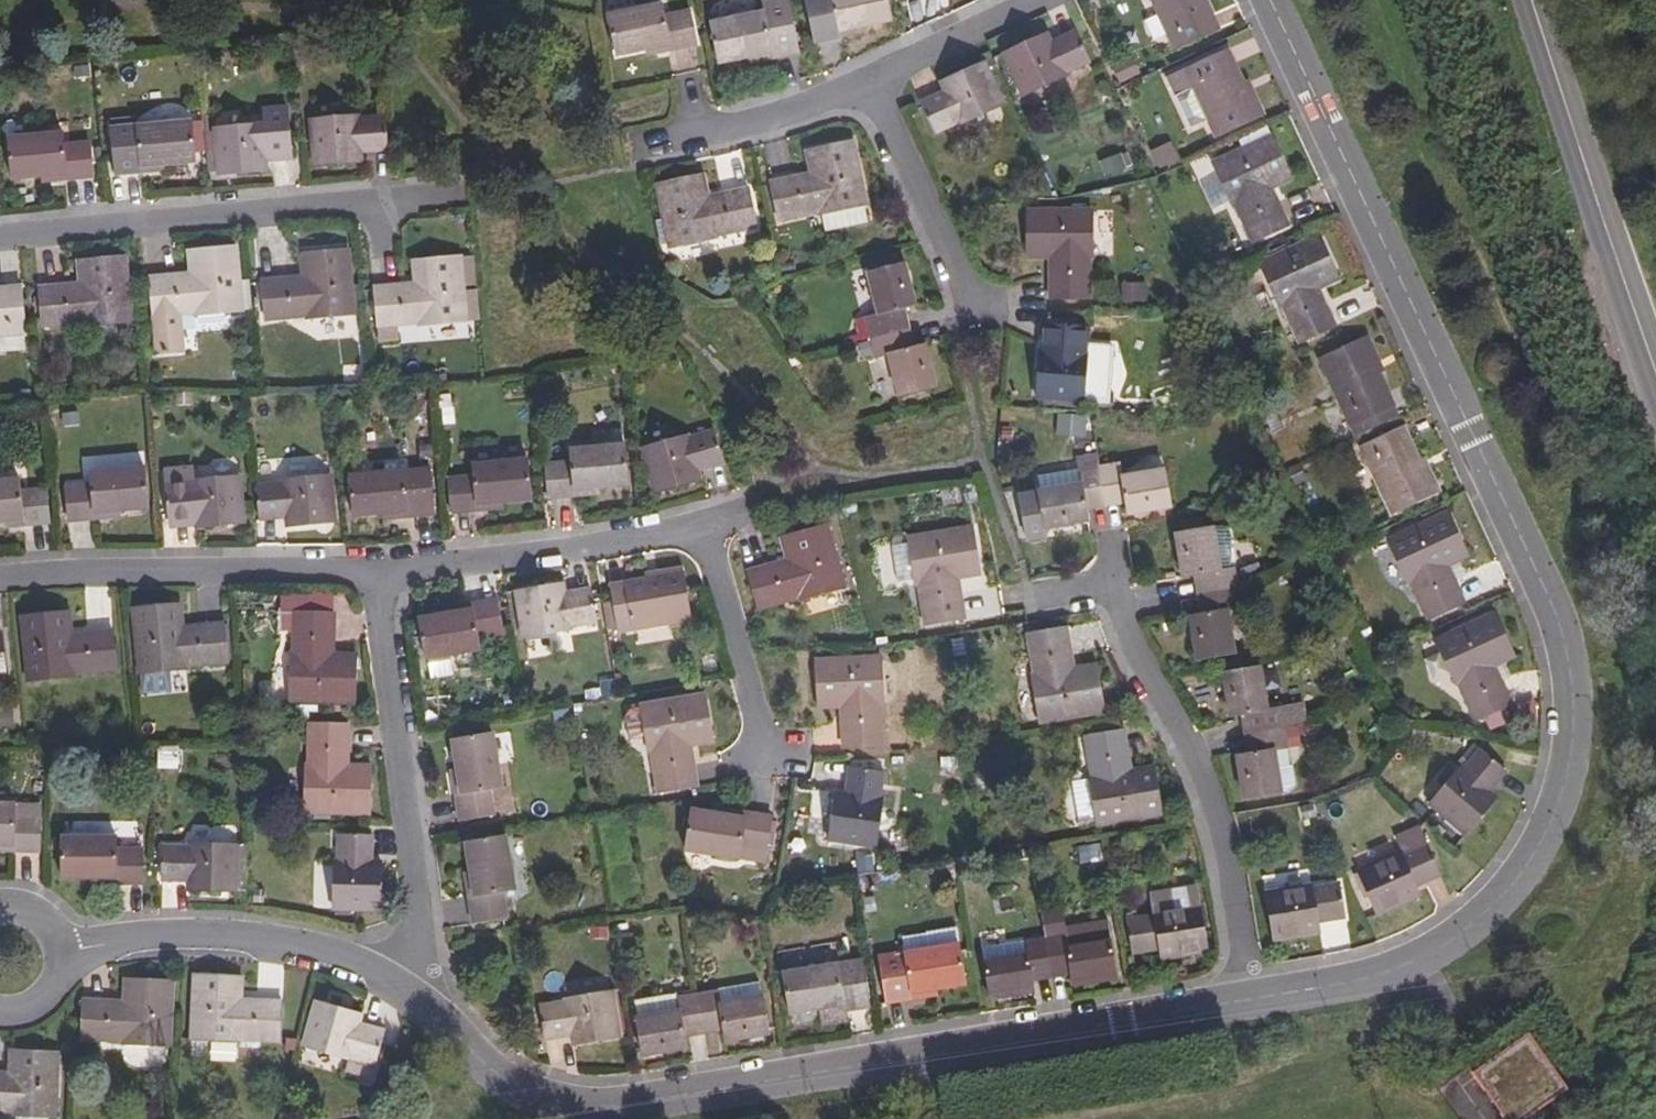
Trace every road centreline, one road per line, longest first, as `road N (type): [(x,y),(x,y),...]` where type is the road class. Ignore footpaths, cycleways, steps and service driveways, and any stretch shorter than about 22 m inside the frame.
road 1 (residential): [(1271,0),(1543,567),(1576,665),(1580,738),(1556,810),(1513,889),(1426,957),(1352,986),(1260,1001)]
road 2 (residential): [(1260,1001),(598,1110),(498,1079),(457,1031),(401,986)]
road 3 (residential): [(376,572),(705,528),(767,751)]
road 4 (residential): [(1260,1001),(1231,839),(1199,761),(1095,575),(1022,587)]
road 5 (residential): [(0,238),(372,199),(379,274)]
road 6 (residential): [(401,986),(421,926),(376,572)]
road 7 (secondary): [(1531,0),(1655,372)]
road 8 (residential): [(376,572),(0,577)]
road 9 (residential): [(401,986),(295,937),(207,934),(63,952)]
road 10 (residential): [(872,80),(978,303),(1017,300)]
road 11 (residential): [(872,80),(764,121),(643,145)]
road 12 (residential): [(1038,0),(872,80)]

